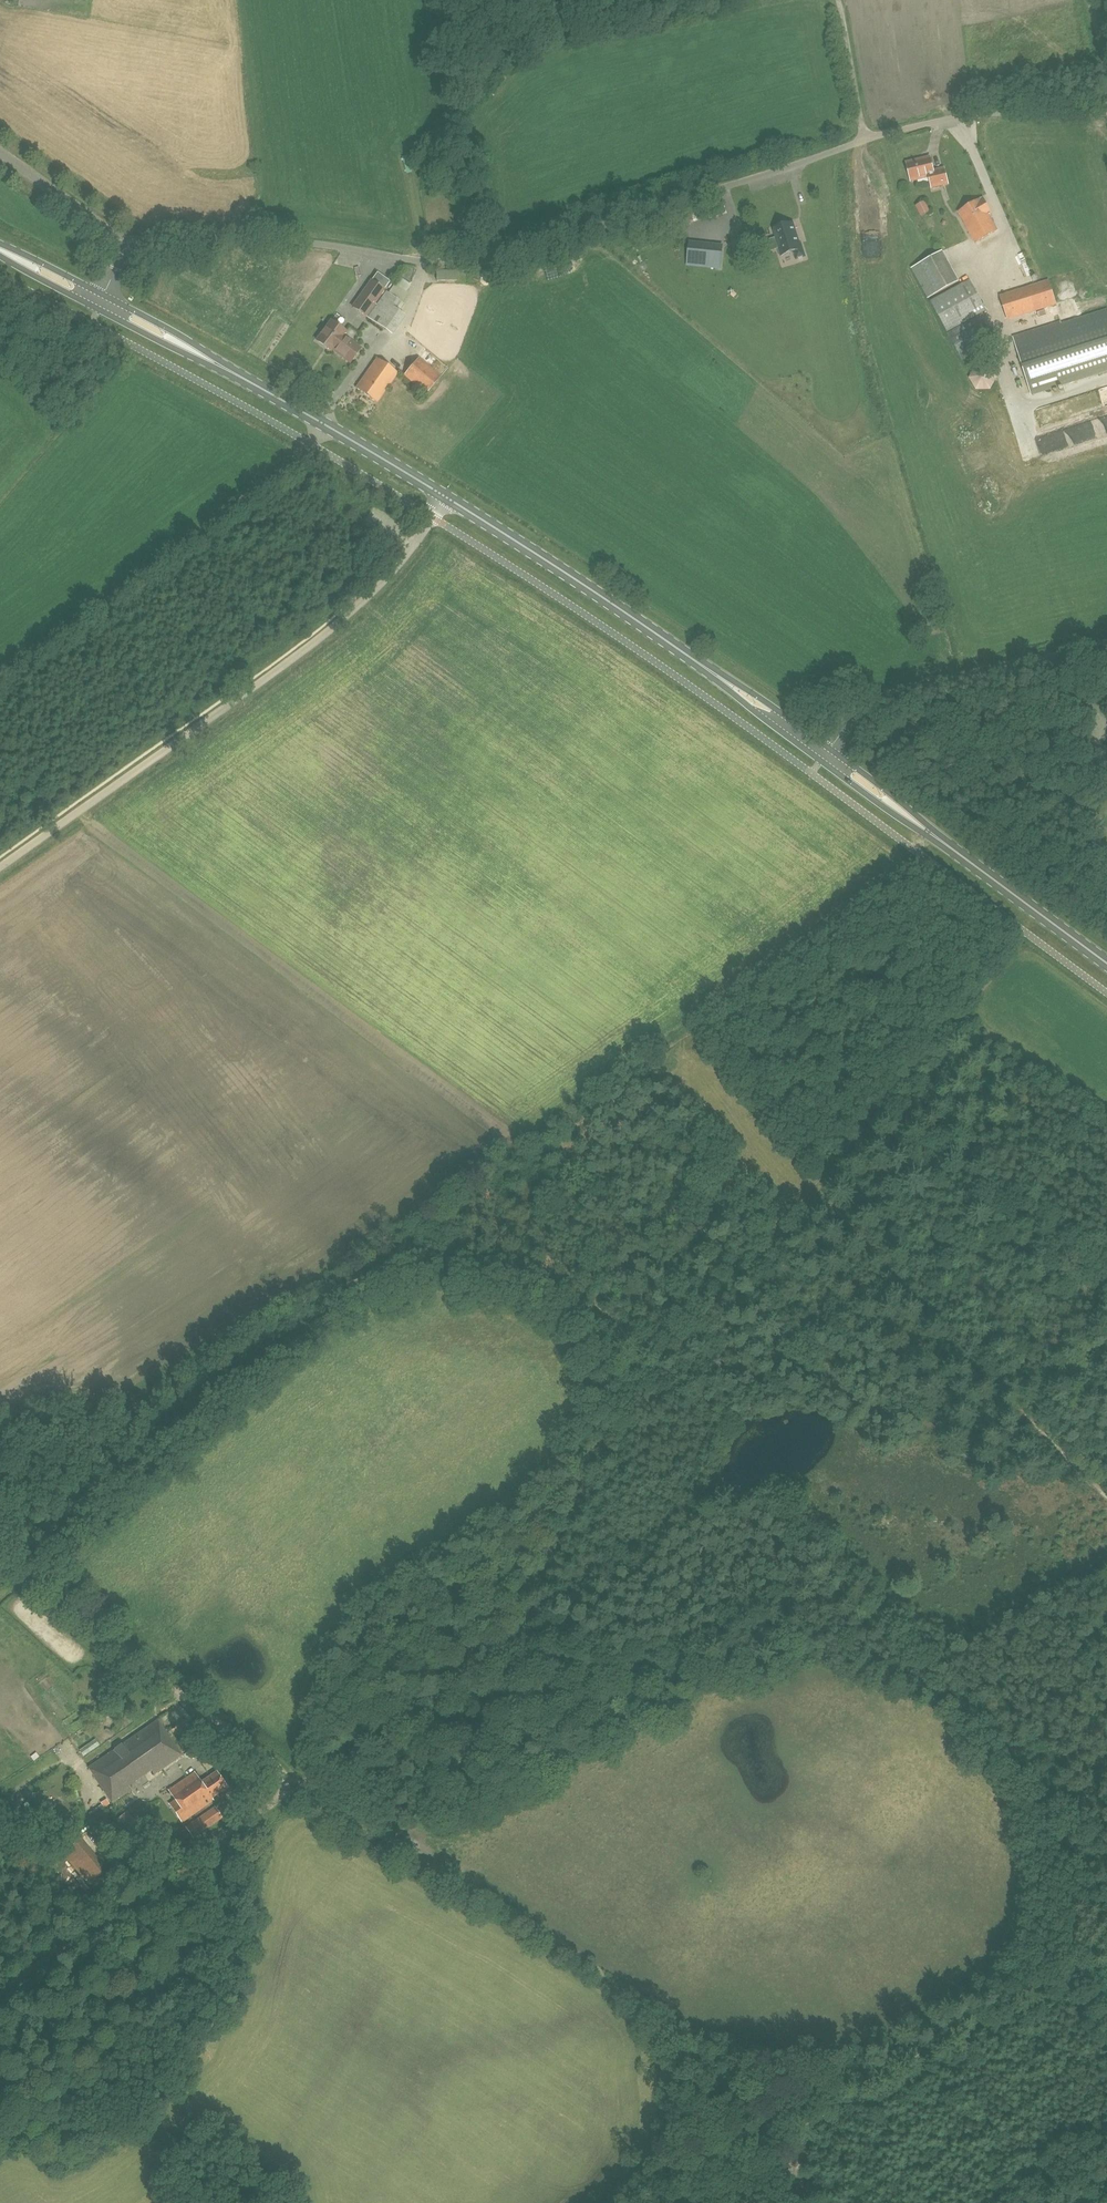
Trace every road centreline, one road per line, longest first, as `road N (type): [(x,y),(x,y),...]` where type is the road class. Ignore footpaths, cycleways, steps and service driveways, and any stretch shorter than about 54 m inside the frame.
road 1 (unclassified): [(131,247),(199,234),(426,262),(489,260),(965,114),(1106,108)]
road 2 (secondary): [(825,756),(448,498),(102,304)]
road 3 (unclassified): [(0,1990),(297,1785),(108,1635),(0,1533)]
road 4 (unclassified): [(0,869),(343,619),(433,516)]
road 5 (unclassified): [(1106,1934),(1078,1968),(760,2134),(804,2202)]
road 6 (secondary): [(1106,965),(825,756)]
road 7 (unclassified): [(825,756),(855,716),(889,697),(1106,644)]
road 8 (track): [(817,1186),(735,1287),(660,1338),(613,1402)]
road 9 (track): [(613,1402),(536,1622),(524,1631)]
road 10 (track): [(524,1631),(372,1734)]
road 11 (unclassified): [(131,247),(0,152)]

